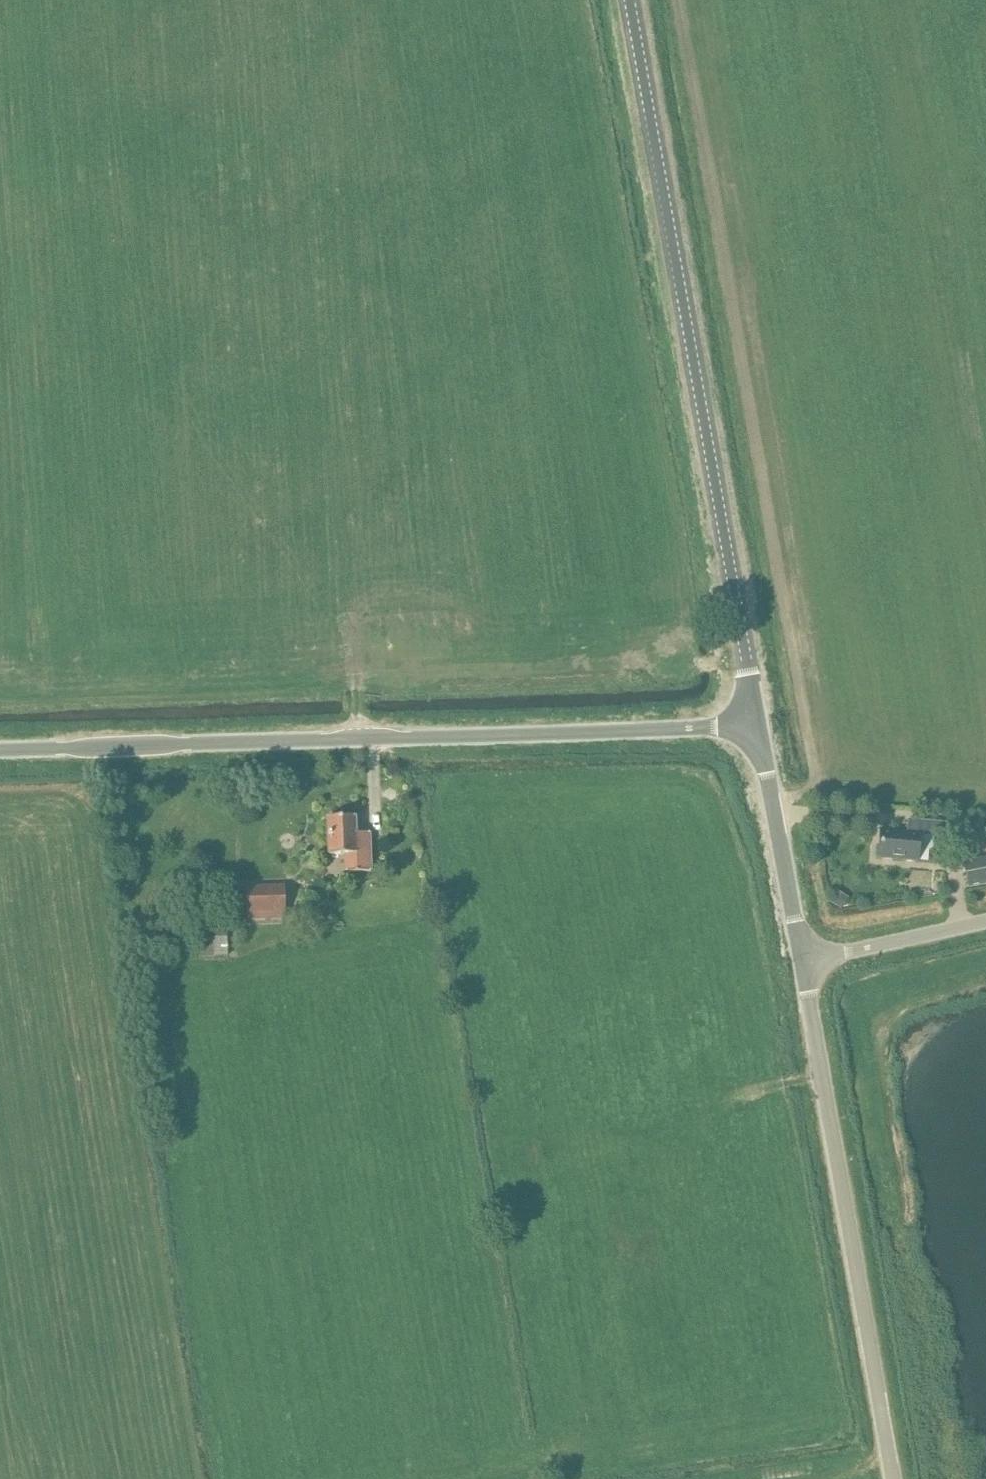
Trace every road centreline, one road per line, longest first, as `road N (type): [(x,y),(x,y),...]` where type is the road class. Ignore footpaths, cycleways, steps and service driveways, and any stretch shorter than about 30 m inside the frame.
road 1 (unclassified): [(0,745),(750,723)]
road 2 (unclassified): [(750,723),(637,0)]
road 3 (unclassified): [(885,1478),(790,965)]
road 4 (unclassified): [(750,723),(790,965)]
road 5 (unclassified): [(985,921),(790,965)]

